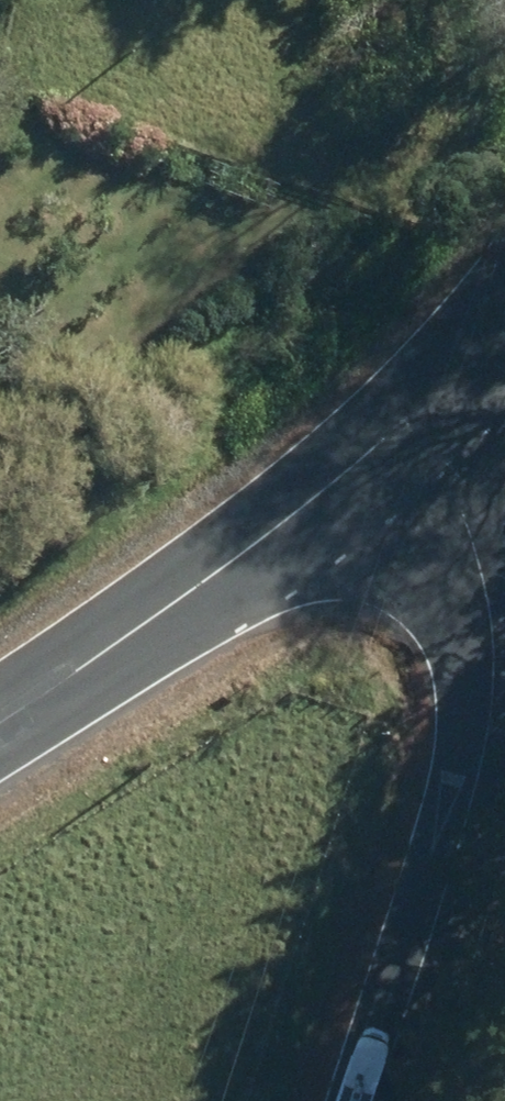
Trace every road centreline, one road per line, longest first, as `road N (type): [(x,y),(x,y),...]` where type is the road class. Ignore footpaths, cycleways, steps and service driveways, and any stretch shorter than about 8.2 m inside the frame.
road 1 (unclassified): [(403,430),(465,509),(488,591),(497,668),(473,799),(370,1100)]
road 2 (tertiary): [(403,430),(262,540),(0,719)]
road 3 (tertiary): [(504,315),(403,430)]

